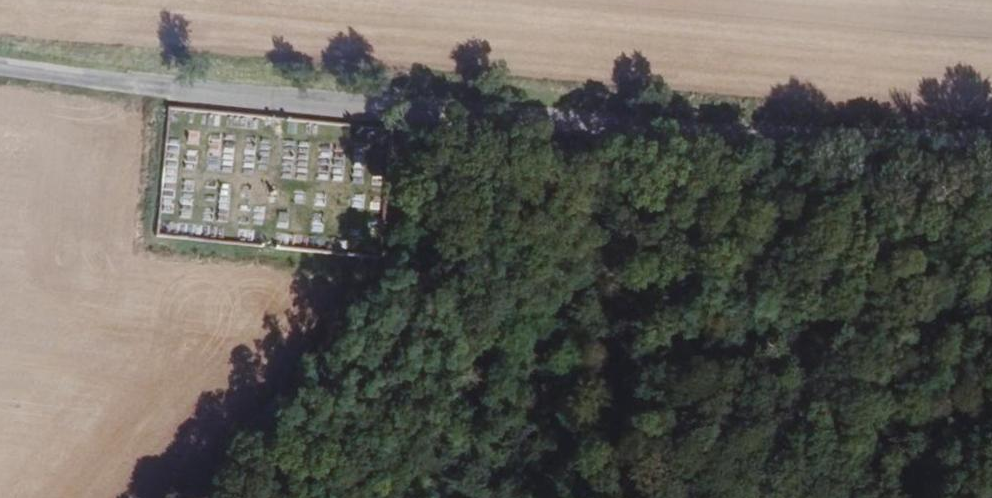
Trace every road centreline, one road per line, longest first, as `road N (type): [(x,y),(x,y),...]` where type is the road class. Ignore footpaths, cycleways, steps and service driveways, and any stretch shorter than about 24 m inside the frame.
road 1 (tertiary): [(0,66),(482,116),(726,133),(991,138)]
road 2 (track): [(726,133),(707,156),(599,178),(544,207),(506,254),(480,316),(434,497)]

